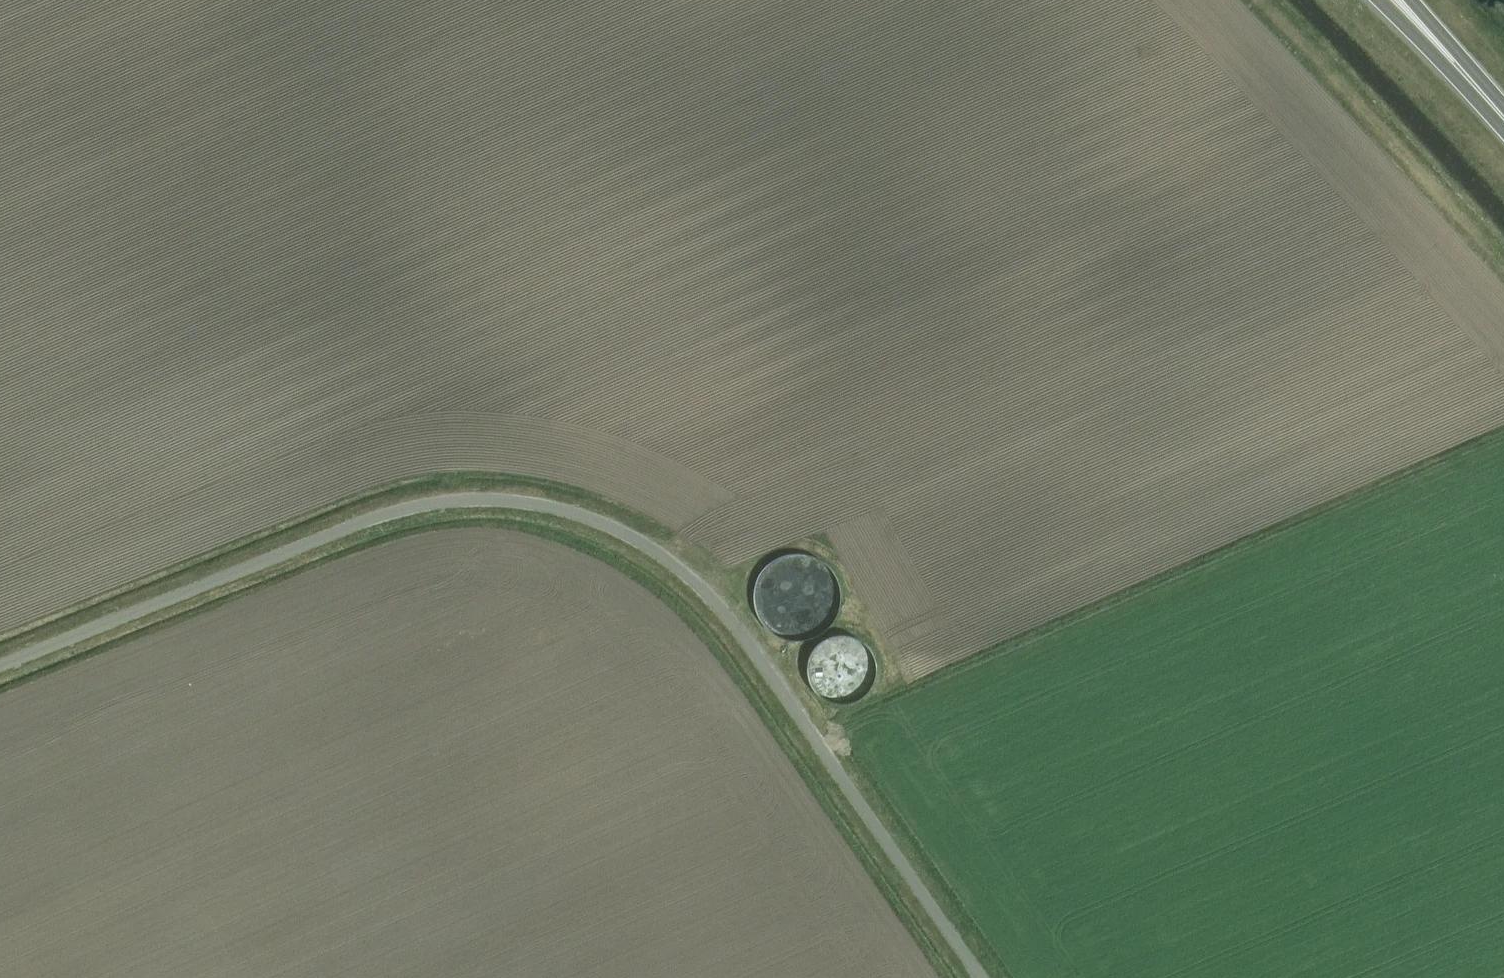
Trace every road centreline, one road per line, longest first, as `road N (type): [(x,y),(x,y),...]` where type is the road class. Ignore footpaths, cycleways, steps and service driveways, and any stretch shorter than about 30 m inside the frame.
road 1 (unclassified): [(982,977),(719,605),(678,566),(584,517),(525,502),(432,503),(372,519),(0,666)]

